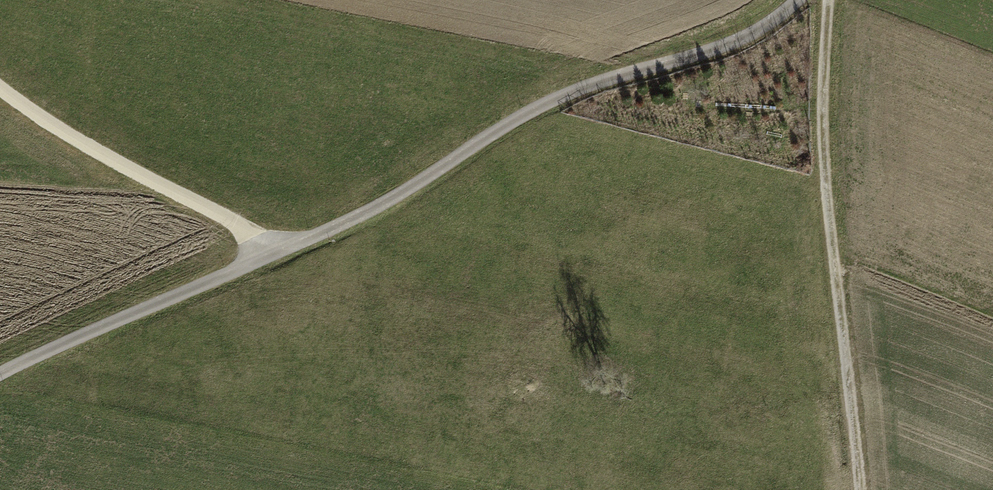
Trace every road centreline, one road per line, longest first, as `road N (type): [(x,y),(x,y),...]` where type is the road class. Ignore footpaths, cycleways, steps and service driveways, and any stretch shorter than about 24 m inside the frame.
road 1 (unclassified): [(0,373),(348,221),(555,98),(726,44),(796,0)]
road 2 (track): [(858,489),(826,179),(828,0)]
road 3 (track): [(279,251),(0,86)]

